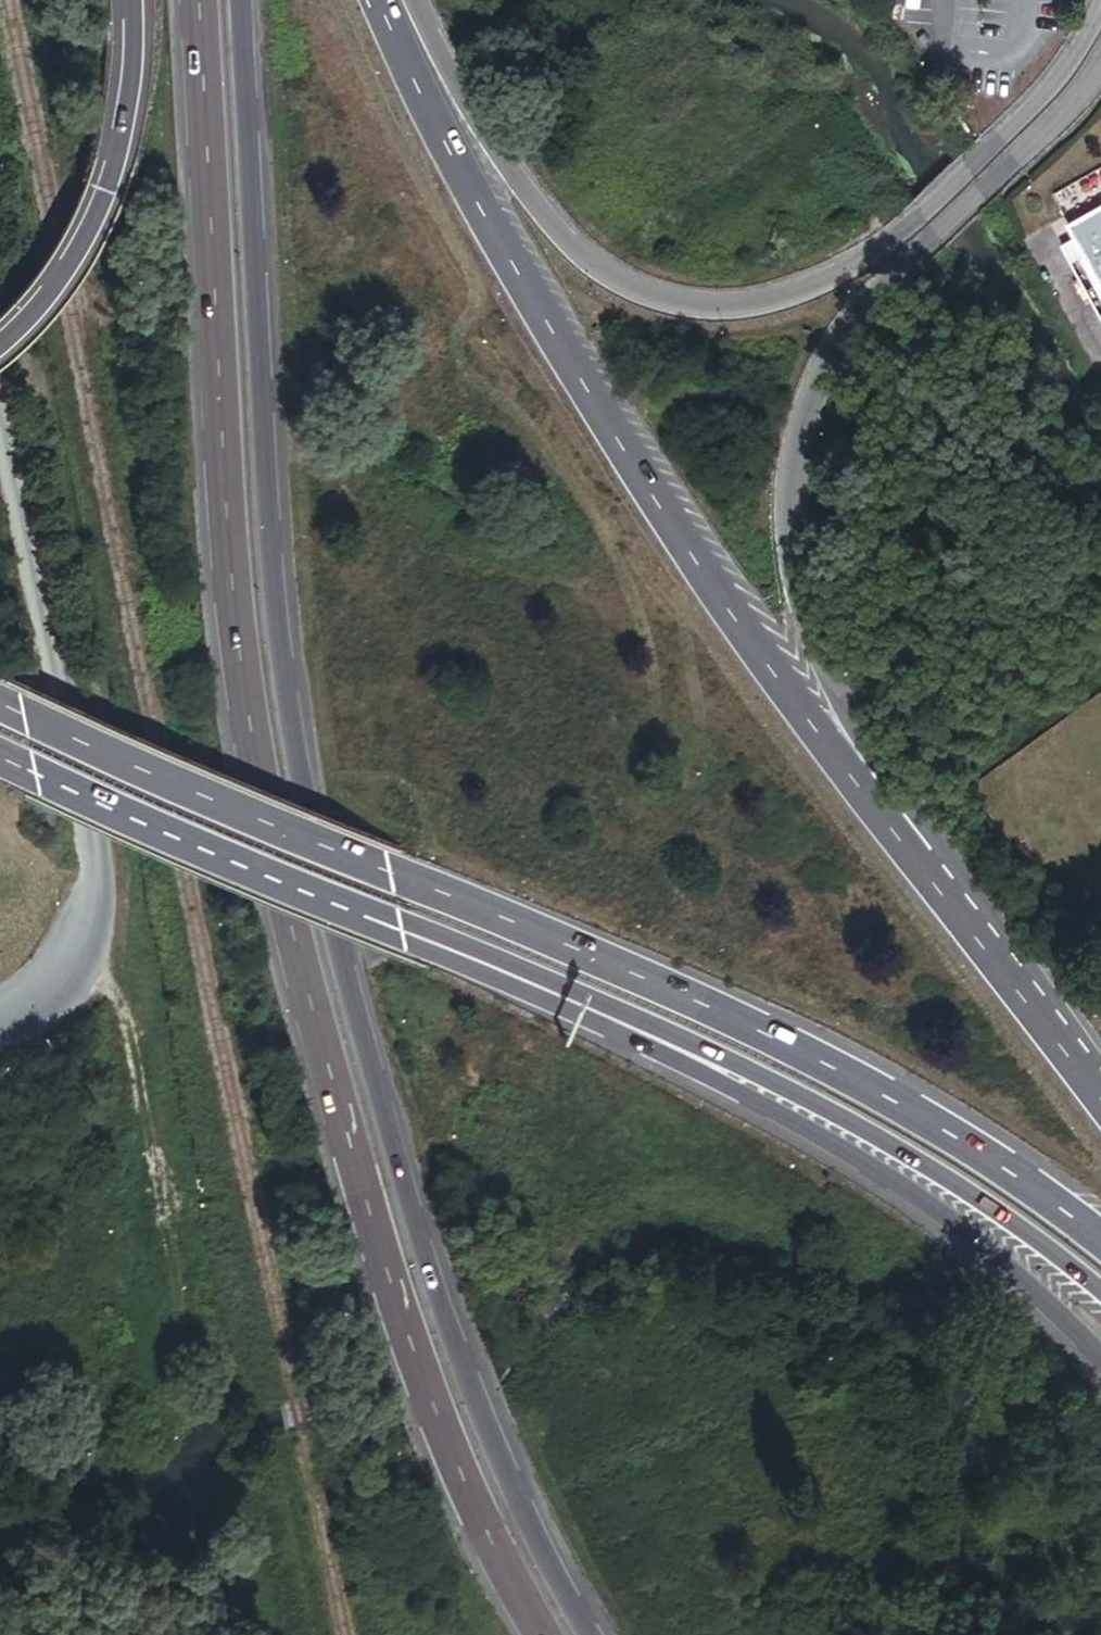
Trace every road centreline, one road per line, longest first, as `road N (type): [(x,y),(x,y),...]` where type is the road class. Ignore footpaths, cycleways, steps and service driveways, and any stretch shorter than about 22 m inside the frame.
road 1 (trunk): [(593,1634),(548,1563),(445,1332),(348,1001),(293,733),(270,568),(238,0)]
road 2 (trunk): [(199,0),(227,541),(252,734),(308,996),(385,1261),(483,1522),(544,1634)]
road 3 (trunk): [(1100,1096),(784,698),(574,374),(465,184),(378,0)]
road 4 (trunk): [(1100,1245),(1026,1186),(879,1095),(639,981),(0,705)]
road 5 (trunk): [(1100,6),(1063,73),(899,239),(789,297),(698,309),(611,281),(580,258),(462,96),(410,0)]
road 6 (trunk): [(0,755),(715,1067)]
road 7 (unclassified): [(0,1024),(51,1003),(70,978),(94,905),(96,854),(0,409)]
road 8 (trunk): [(715,1067),(954,1226),(1100,1368)]
road 9 (trunk): [(715,1067),(921,1168),(1100,1301)]
road 10 (trunk): [(135,0),(129,105),(92,219),(35,307),(0,341)]

